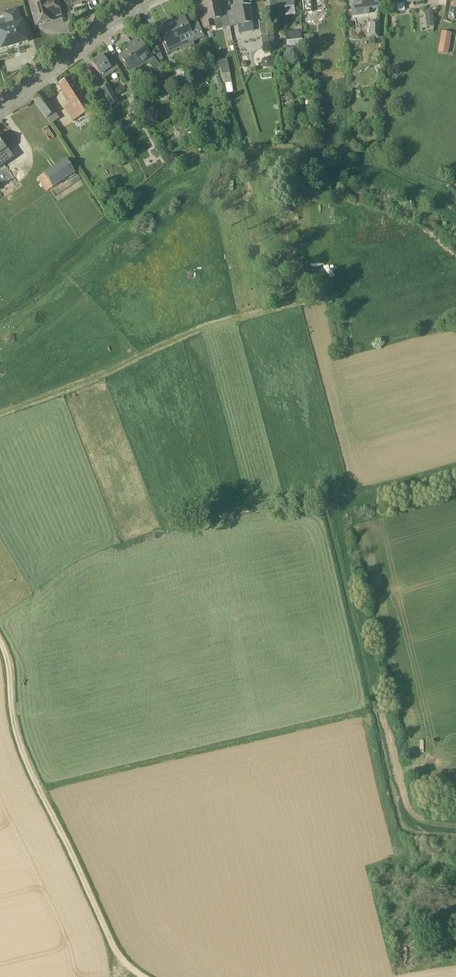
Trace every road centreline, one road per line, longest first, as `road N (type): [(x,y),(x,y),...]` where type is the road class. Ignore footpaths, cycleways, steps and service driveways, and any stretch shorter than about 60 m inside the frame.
road 1 (track): [(145,976),(117,952),(25,756),(0,640)]
road 2 (track): [(0,413),(186,335),(315,297)]
road 3 (tertiary): [(0,110),(145,0)]

